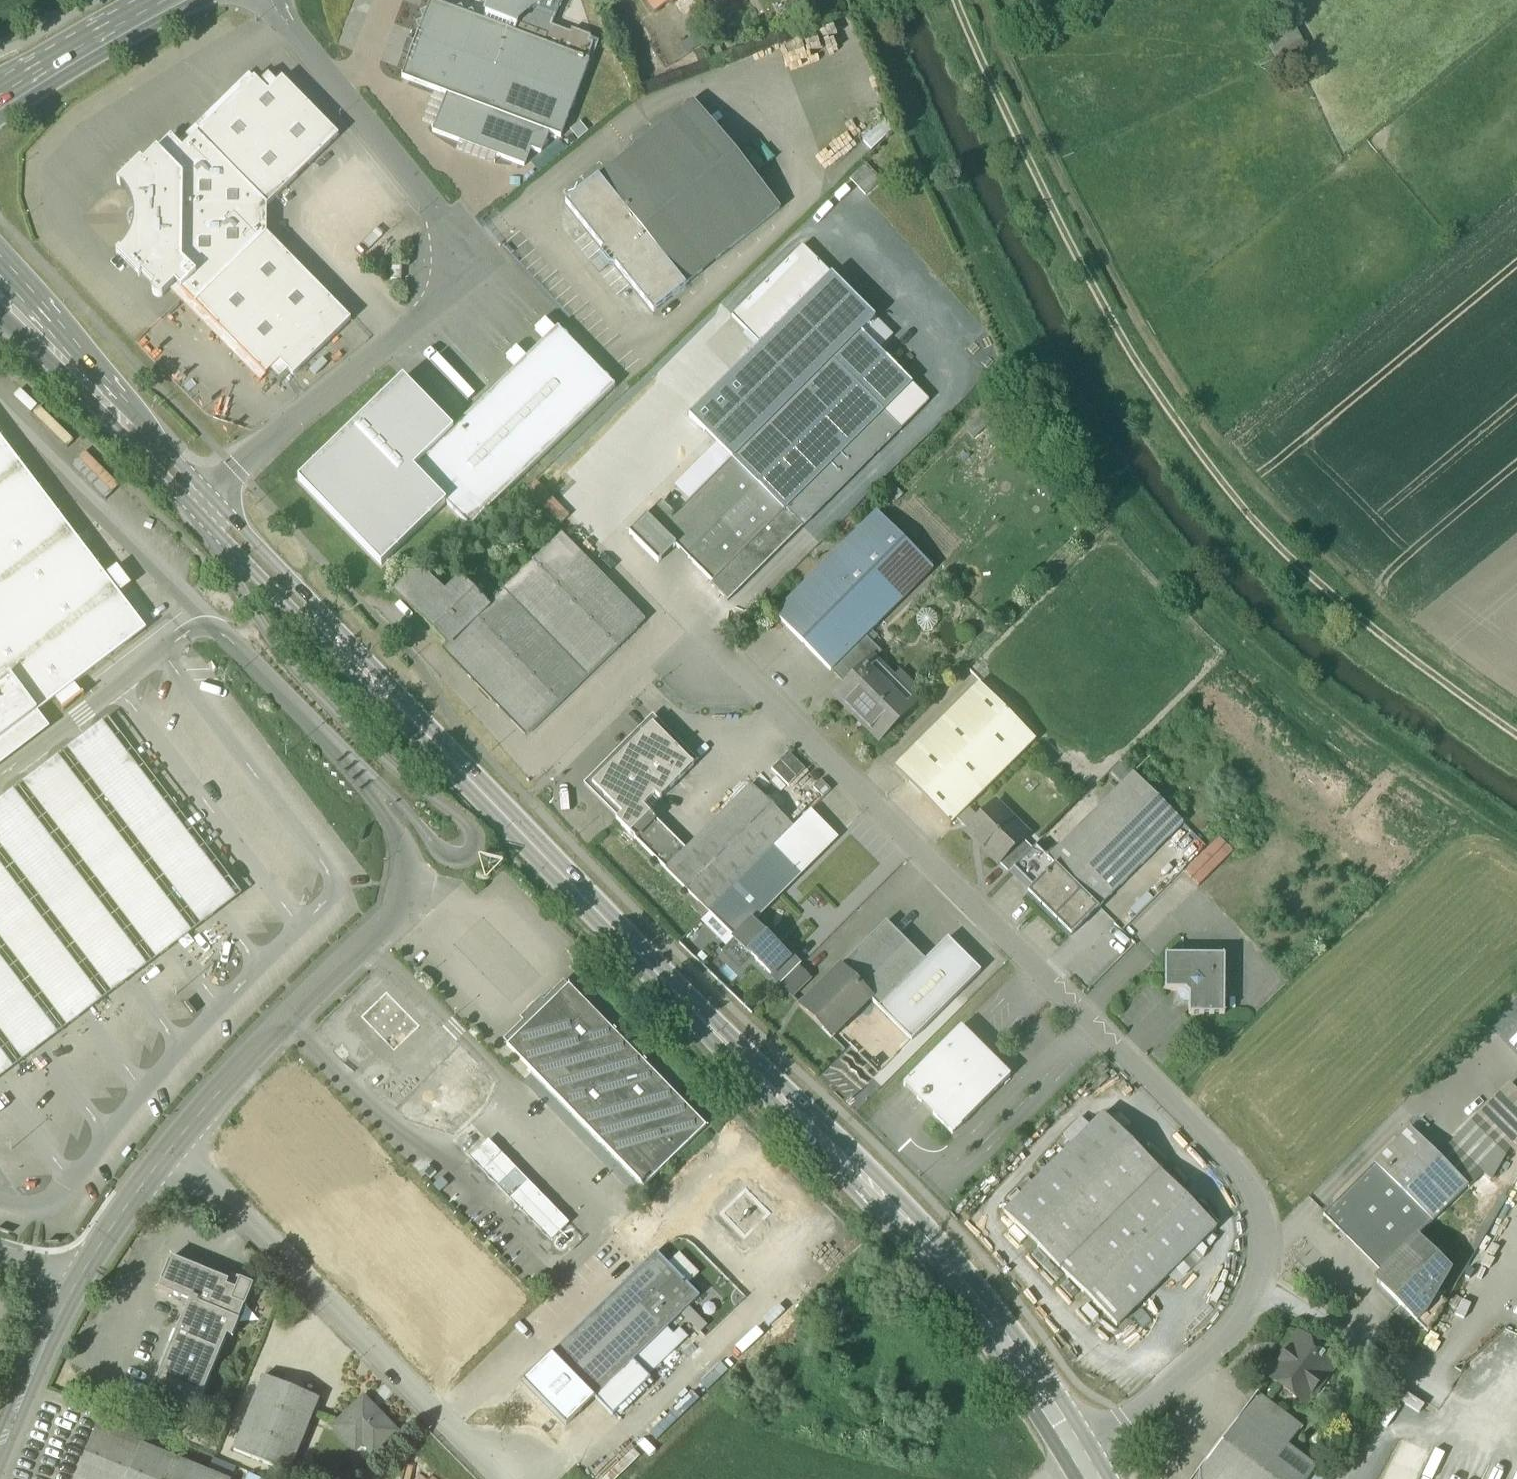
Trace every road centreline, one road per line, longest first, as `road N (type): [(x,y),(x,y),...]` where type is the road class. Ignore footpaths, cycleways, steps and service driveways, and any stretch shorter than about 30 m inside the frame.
road 1 (primary): [(1096,1478),(1036,1386),(903,1220),(201,498)]
road 2 (track): [(1516,843),(1385,752),(1213,608),(1097,461),(974,247),(961,242),(857,0)]
road 3 (track): [(965,0),(1081,251),(1155,382),(1234,494),(1295,562),(1442,687),(1516,738)]
road 4 (track): [(988,0),(1095,230),(1168,360),(1253,485),(1401,625),(1516,708)]
road 5 (residential): [(0,1451),(74,1285),(170,1147),(261,1041),(396,911),(408,876),(403,846),(341,751)]
road 6 (residential): [(201,498),(480,265),(264,0)]
road 7 (primary): [(201,498),(8,286)]
road 8 (primary): [(49,73),(177,0)]

